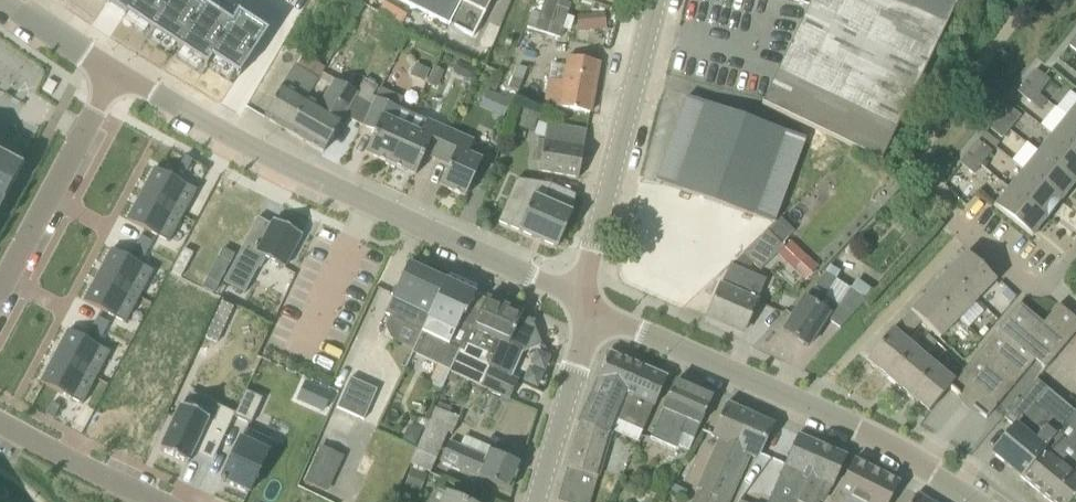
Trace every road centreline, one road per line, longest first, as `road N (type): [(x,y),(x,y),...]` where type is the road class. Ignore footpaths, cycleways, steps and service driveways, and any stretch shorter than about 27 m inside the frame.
road 1 (tertiary): [(578,296),(233,139),(117,75)]
road 2 (tertiary): [(975,501),(800,404),(595,312)]
road 3 (tertiary): [(578,296),(658,0)]
road 4 (residential): [(117,75),(0,295)]
road 5 (tertiary): [(536,501),(595,312)]
road 6 (residential): [(0,429),(149,501)]
road 7 (residential): [(967,234),(1036,287),(1075,250)]
road 8 (tertiary): [(117,75),(6,0)]

